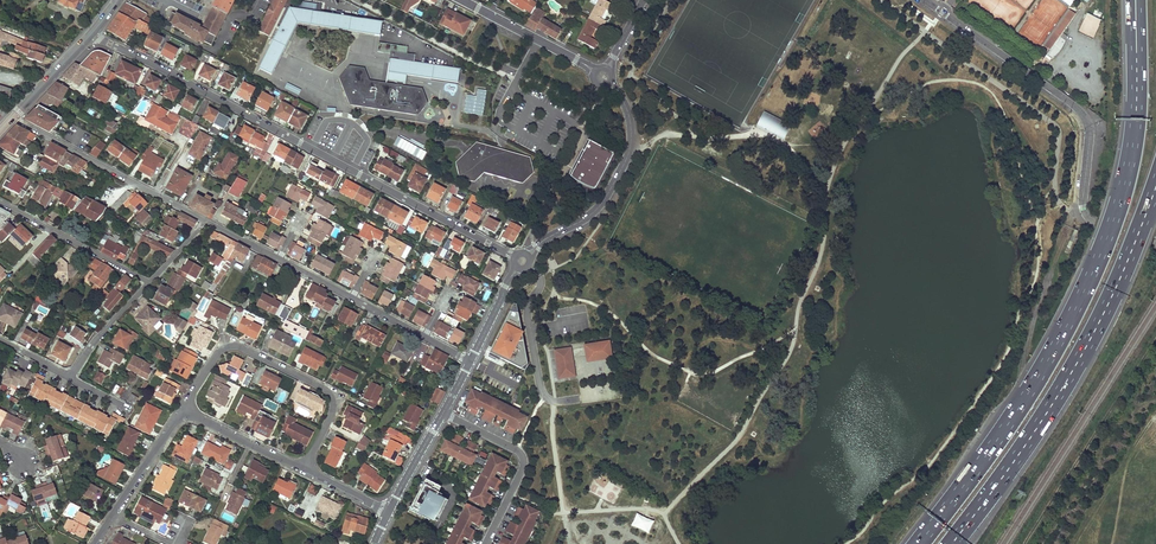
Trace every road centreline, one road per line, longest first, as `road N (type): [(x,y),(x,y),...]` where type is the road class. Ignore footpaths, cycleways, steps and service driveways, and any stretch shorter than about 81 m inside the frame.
road 1 (motorway): [(1135,0),(1137,106),(1113,219),(1035,382),(918,543)]
road 2 (residential): [(514,256),(92,32)]
road 3 (motorway): [(951,543),(1095,330),(1155,185)]
road 4 (tertiary): [(1096,222),(1083,201),(1089,132),(1081,112),(925,0)]
road 5 (residential): [(185,409),(218,353),(239,347),(328,394),(331,413),(305,468)]
road 6 (residential): [(206,221),(13,118)]
road 7 (tertiary): [(528,255),(605,198),(630,149),(619,96)]
road 8 (residential): [(443,413),(522,456),(484,543)]
road 9 (residential): [(148,283),(0,203)]
road 10 (residential): [(305,468),(185,409)]
road 11 (tertiary): [(461,0),(576,60)]
road 12 (residential): [(185,409),(114,515)]
road 13 (residential): [(70,377),(148,283)]

